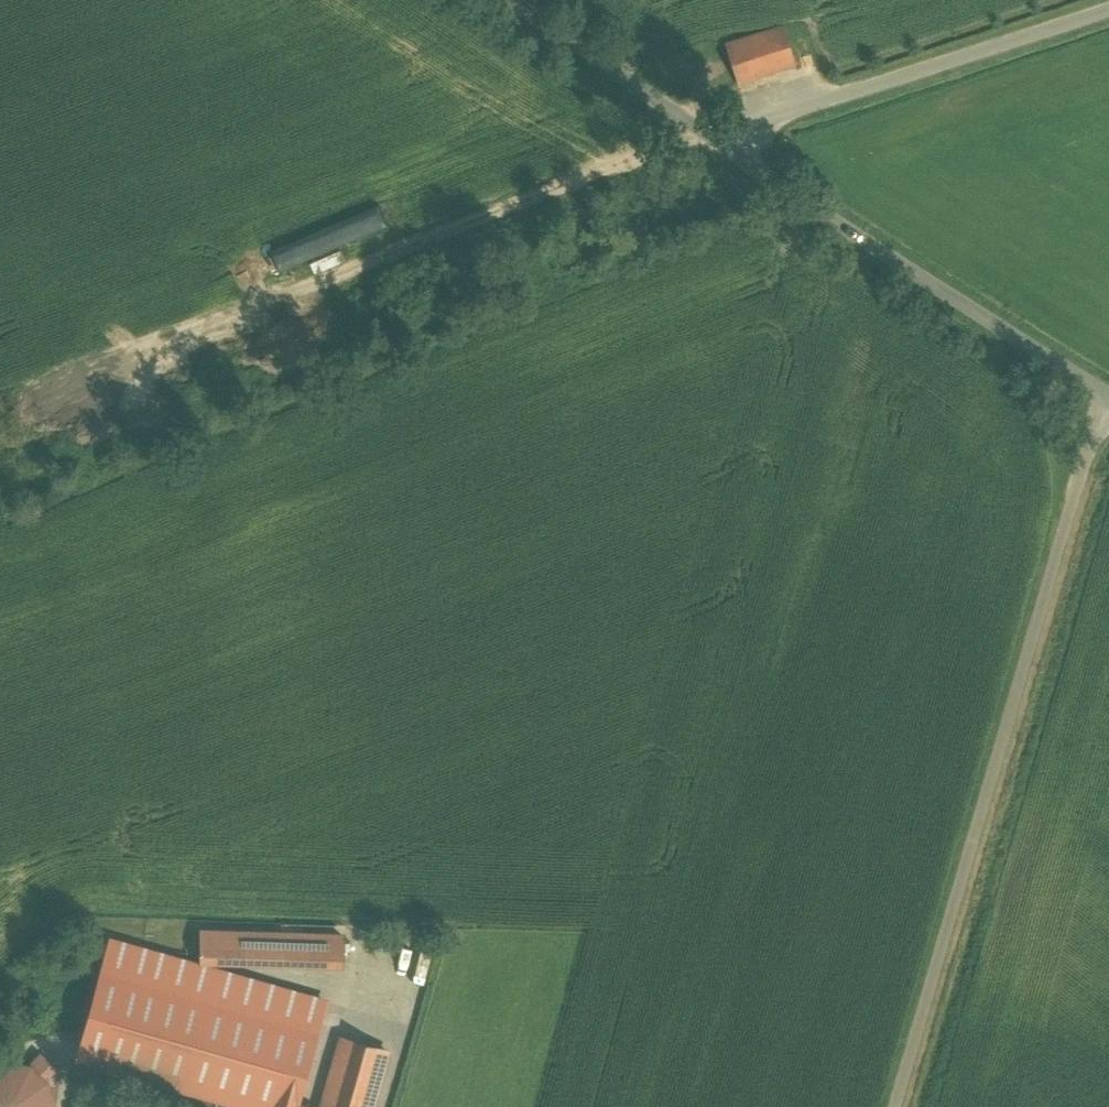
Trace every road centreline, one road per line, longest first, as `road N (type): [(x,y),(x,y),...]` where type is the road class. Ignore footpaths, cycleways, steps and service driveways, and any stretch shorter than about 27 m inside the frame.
road 1 (unclassified): [(1108,390),(892,1106)]
road 2 (unclassified): [(1108,390),(535,0)]

